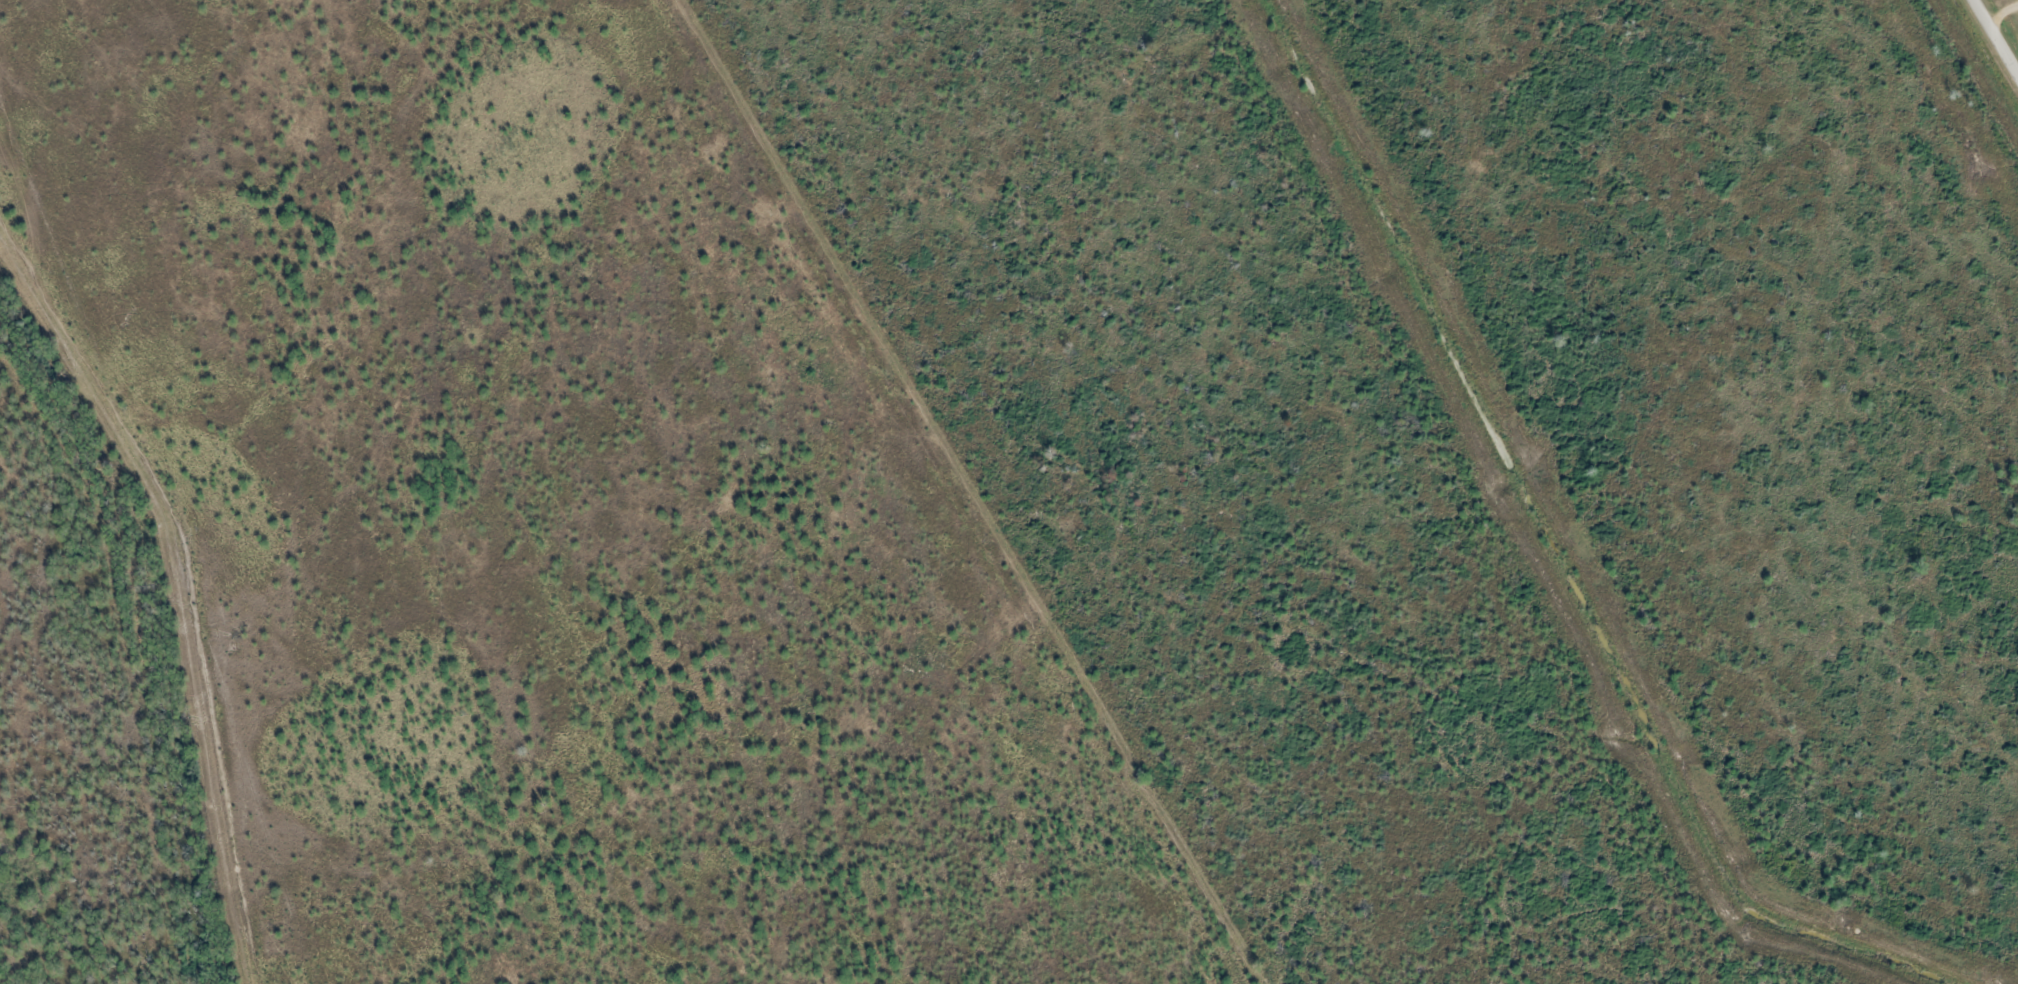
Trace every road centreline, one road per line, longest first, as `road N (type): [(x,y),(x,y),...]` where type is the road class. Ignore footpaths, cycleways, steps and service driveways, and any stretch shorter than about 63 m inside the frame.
road 1 (track): [(1237,0),(1532,547),(1603,692),(1610,738),(1693,837),(1741,931),(1900,983)]

